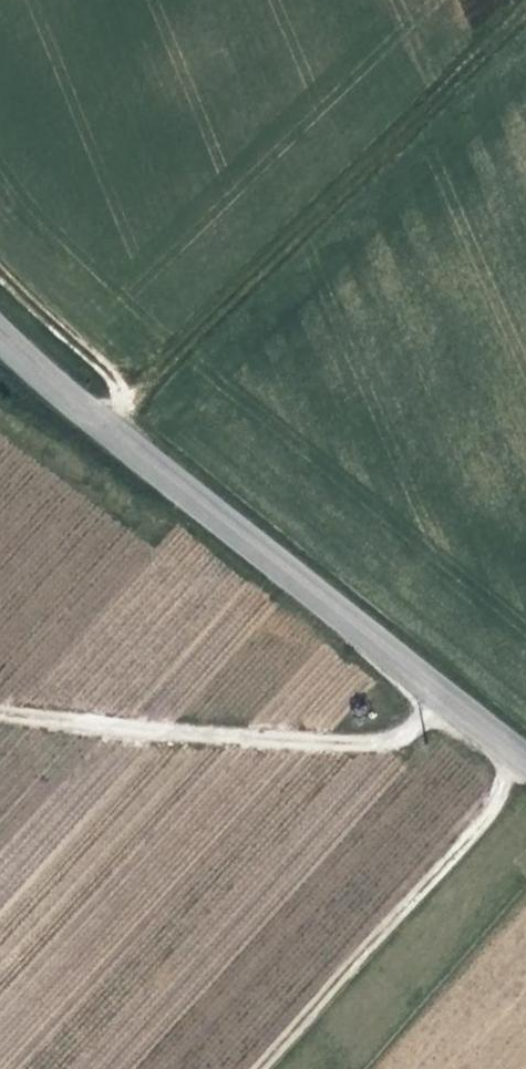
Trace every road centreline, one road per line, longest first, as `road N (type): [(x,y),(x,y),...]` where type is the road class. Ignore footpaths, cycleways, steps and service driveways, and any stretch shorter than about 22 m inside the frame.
road 1 (tertiary): [(0,334),(525,760)]
road 2 (track): [(107,428),(525,3)]
road 3 (track): [(0,709),(126,728),(322,743),(405,731),(450,702)]
road 4 (track): [(518,755),(479,829),(259,1068)]
road 5 (track): [(128,406),(0,266)]

